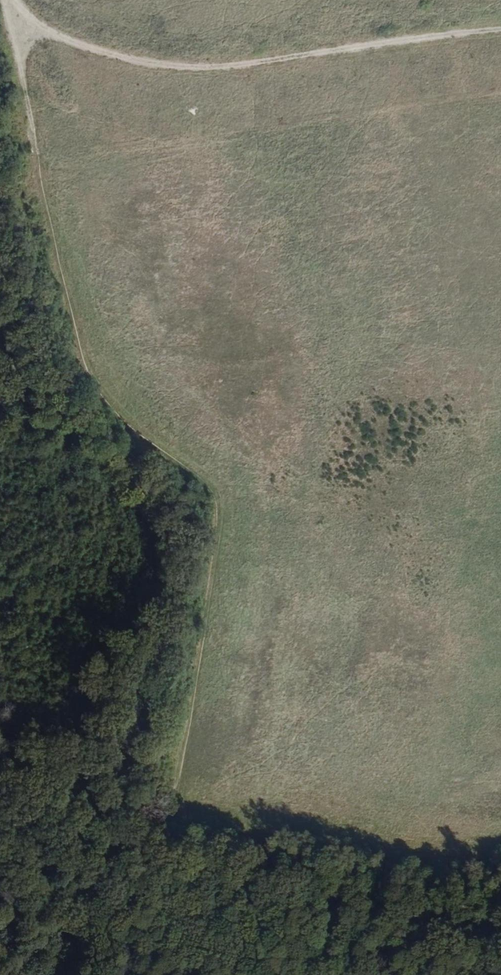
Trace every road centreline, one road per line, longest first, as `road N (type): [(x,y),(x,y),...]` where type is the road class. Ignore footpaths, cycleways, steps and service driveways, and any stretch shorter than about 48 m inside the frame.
road 1 (track): [(0,24),(51,324),(92,422),(195,525),(165,746),(135,879)]
road 2 (track): [(8,0),(54,25),(166,64),(280,62),(500,30)]

